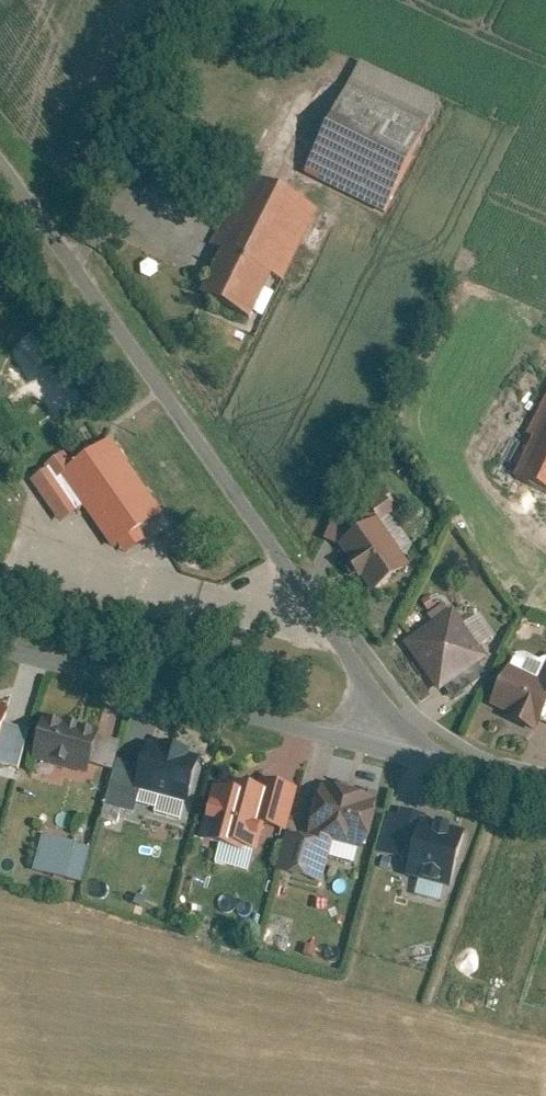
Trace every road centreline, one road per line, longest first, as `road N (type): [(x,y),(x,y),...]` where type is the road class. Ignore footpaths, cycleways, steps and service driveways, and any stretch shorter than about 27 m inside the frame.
road 1 (unclassified): [(416,754),(0,172)]
road 2 (unclassified): [(0,643),(416,754)]
road 3 (unclassified): [(416,754),(545,788)]

